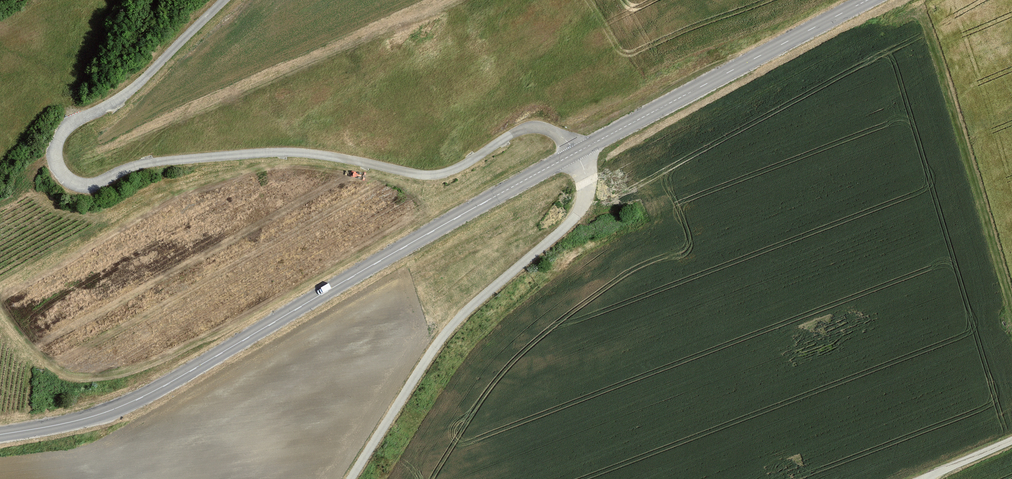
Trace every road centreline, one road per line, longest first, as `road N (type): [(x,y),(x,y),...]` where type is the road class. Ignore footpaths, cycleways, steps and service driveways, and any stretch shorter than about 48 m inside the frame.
road 1 (unclassified): [(576,153),(541,126),(522,128),(442,173),(255,153),(150,162),(94,184),(66,177),(55,146),(68,126),(145,74),(221,0)]
road 2 (secondary): [(0,435),(92,420),(151,395),(576,153)]
road 3 (track): [(351,478),(454,323),(584,202),(587,175),(576,153)]
road 4 (secondary): [(576,153),(863,0)]

